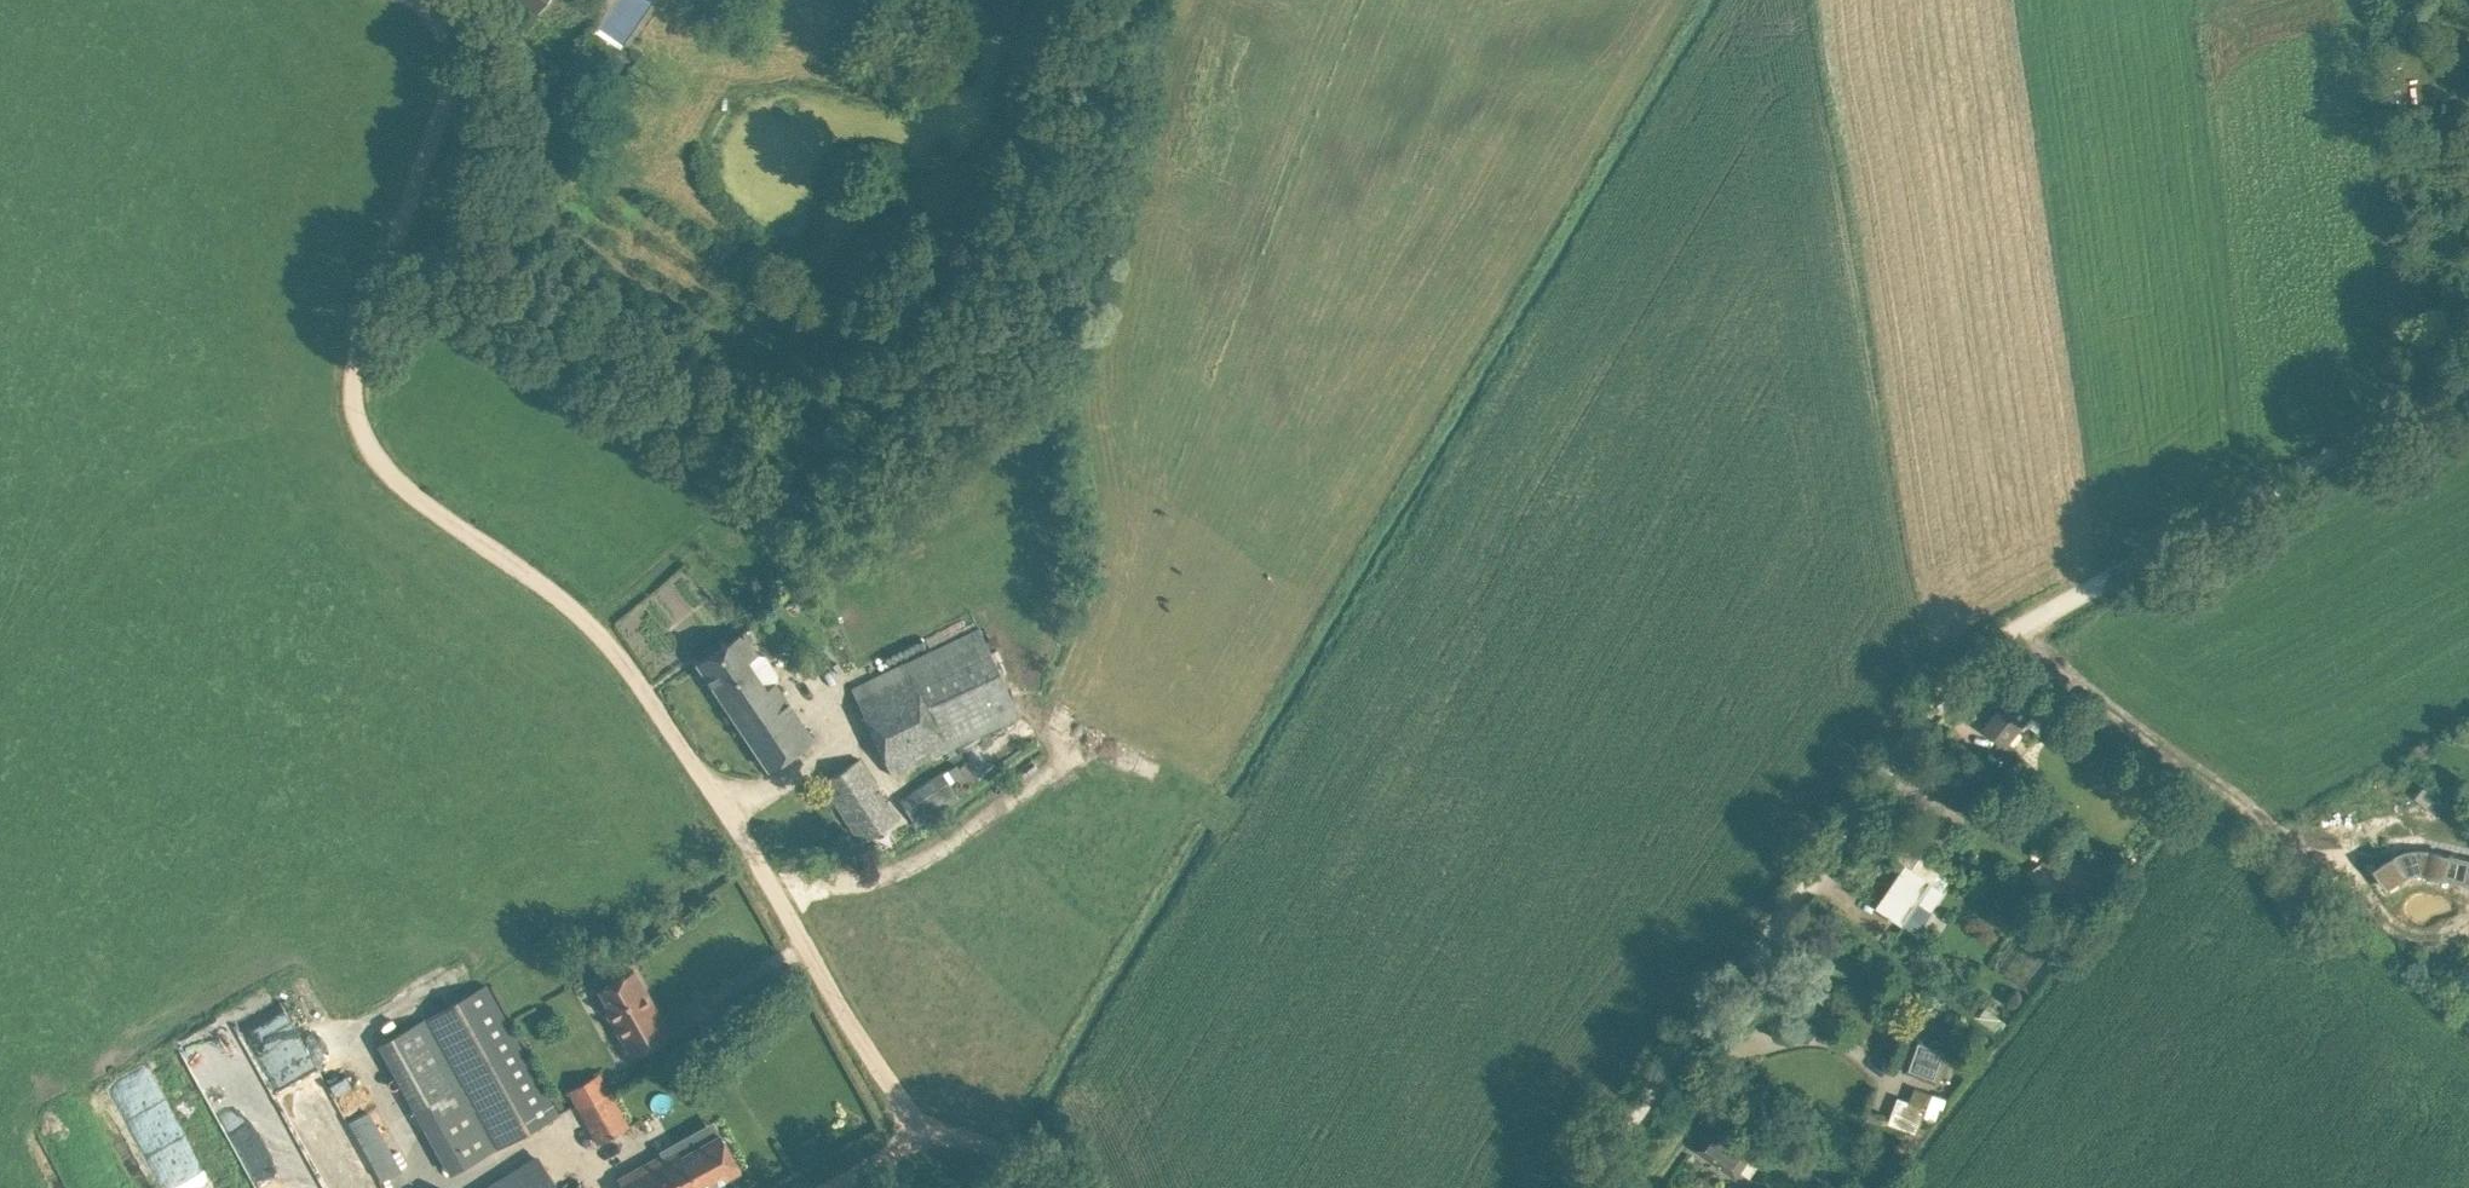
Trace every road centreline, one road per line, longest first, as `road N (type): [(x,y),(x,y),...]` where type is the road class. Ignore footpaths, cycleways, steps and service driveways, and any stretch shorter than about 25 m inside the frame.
road 1 (track): [(919,1131),(659,710),(595,632),(403,492),(365,451),(352,405),(362,336),(456,60),(446,34),(410,0)]
road 2 (track): [(1593,1187),(1950,679),(2008,630),(2468,381)]
road 3 (track): [(919,1131),(999,1148),(1045,1187)]

